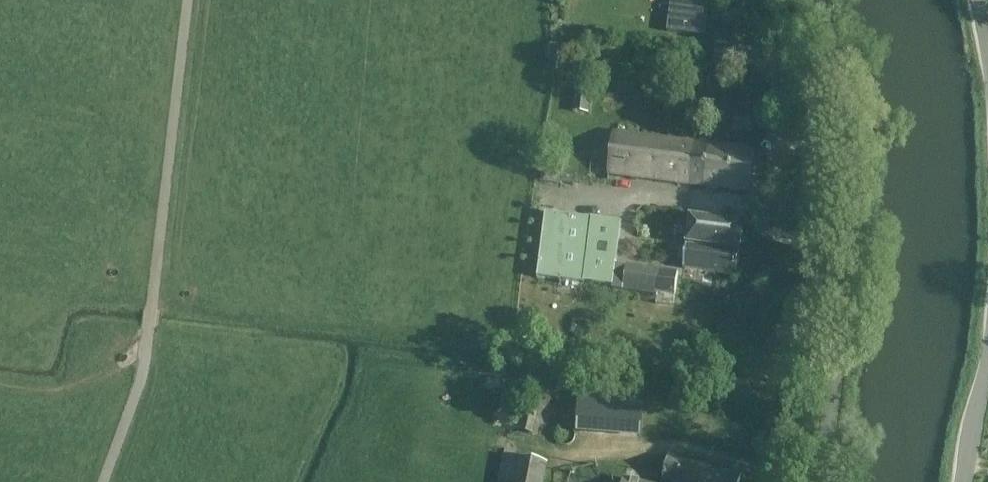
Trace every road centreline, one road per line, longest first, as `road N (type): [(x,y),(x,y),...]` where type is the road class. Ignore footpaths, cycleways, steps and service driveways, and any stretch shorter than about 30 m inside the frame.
road 1 (track): [(104,481),(146,358),(187,0)]
road 2 (unclassified): [(815,481),(847,239),(840,106),(814,0)]
road 3 (unclassified): [(965,481),(987,362)]

